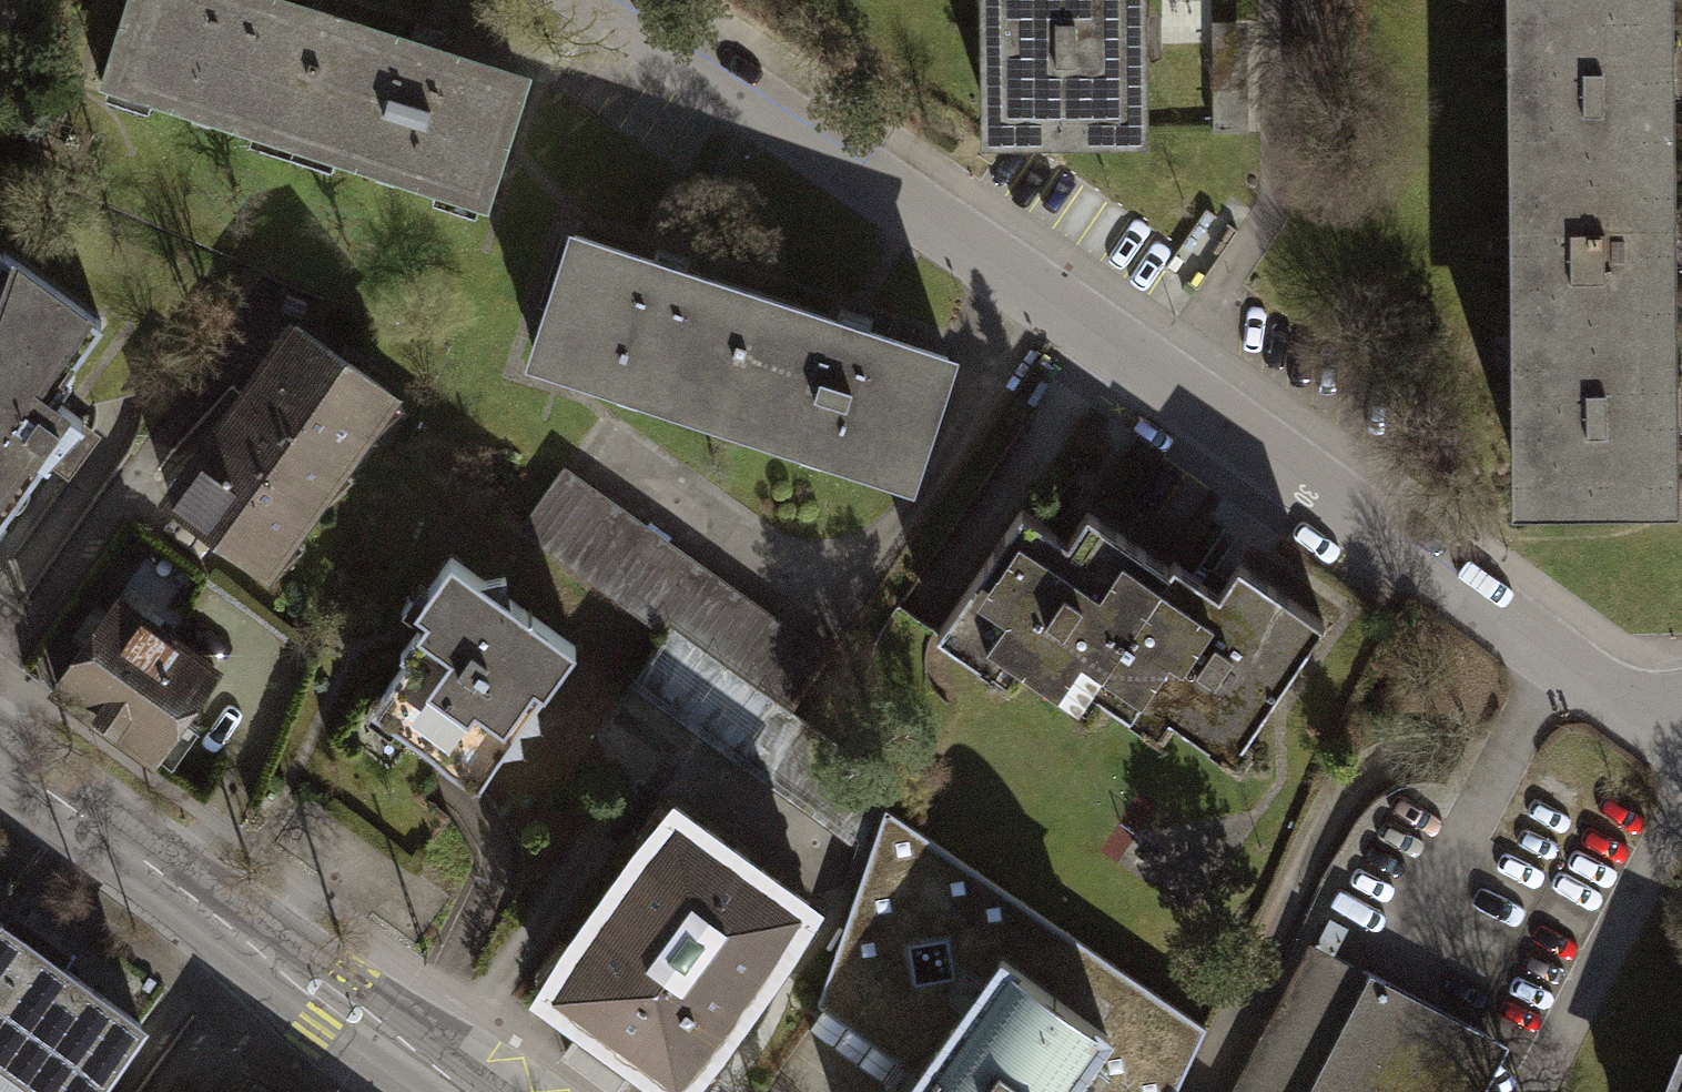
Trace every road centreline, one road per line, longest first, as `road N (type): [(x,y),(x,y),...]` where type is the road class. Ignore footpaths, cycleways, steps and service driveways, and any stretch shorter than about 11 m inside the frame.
road 1 (residential): [(588,0),(1167,390),(1681,752)]
road 2 (primary): [(0,763),(459,1091)]

